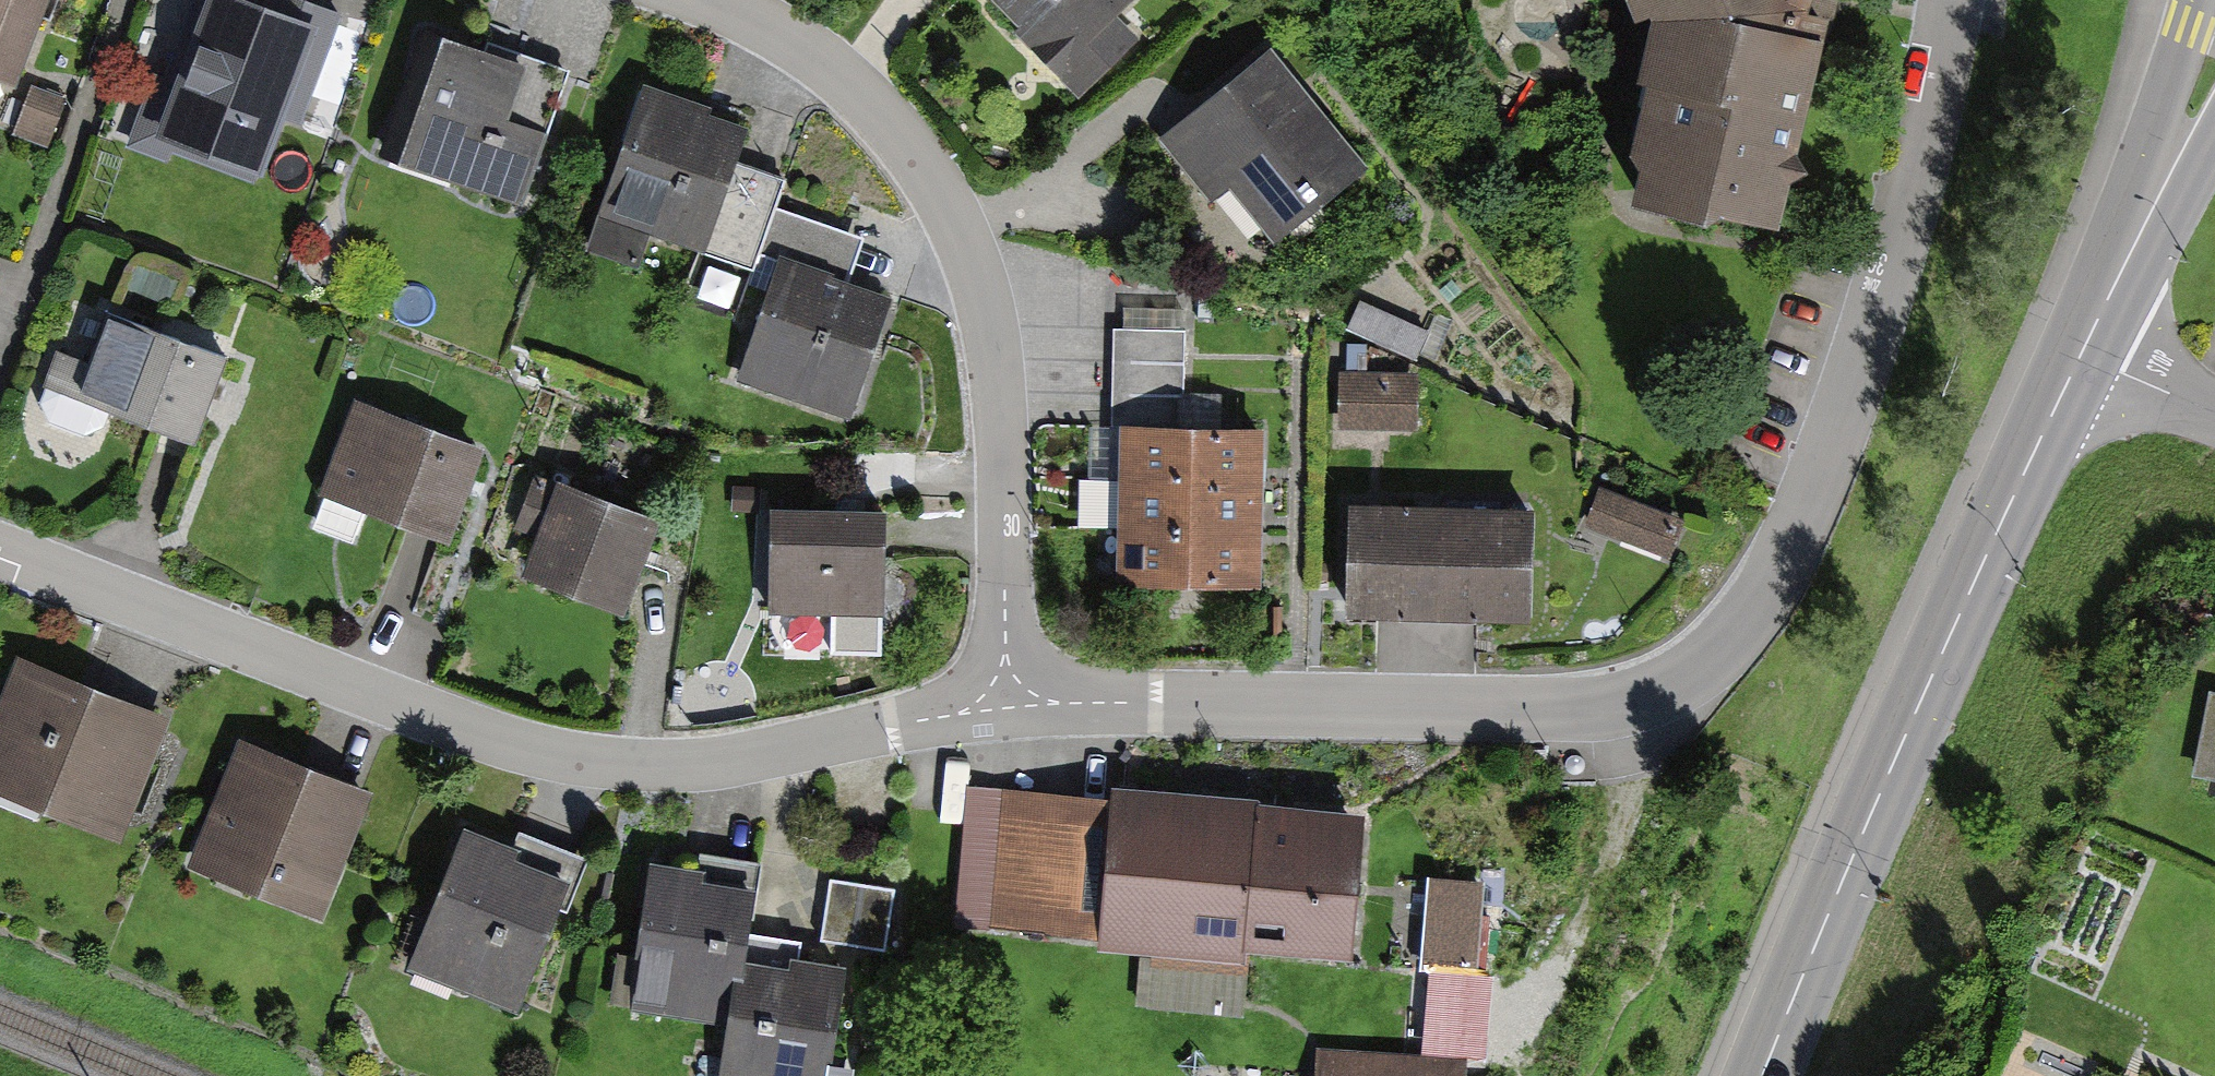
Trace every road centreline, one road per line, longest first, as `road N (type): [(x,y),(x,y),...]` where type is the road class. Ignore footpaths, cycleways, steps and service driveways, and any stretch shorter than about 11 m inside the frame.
road 1 (residential): [(1945,0),(1893,269),(1832,450),(1763,601),(1720,656),(1652,696),(1587,708),(1009,697)]
road 2 (residential): [(1009,697),(826,745),(656,763),(520,747),(0,552)]
road 3 (residential): [(715,0),(779,30),(874,106),(953,201),(991,305),(1009,697)]
road 4 (secondary): [(2082,355),(1764,1075)]
road 5 (secondary): [(2197,0),(2143,229)]
road 6 (residential): [(2082,355),(2214,413)]
road 7 (secondary): [(2143,229),(2082,355)]
road 8 (secondary): [(2143,229),(2214,128)]

